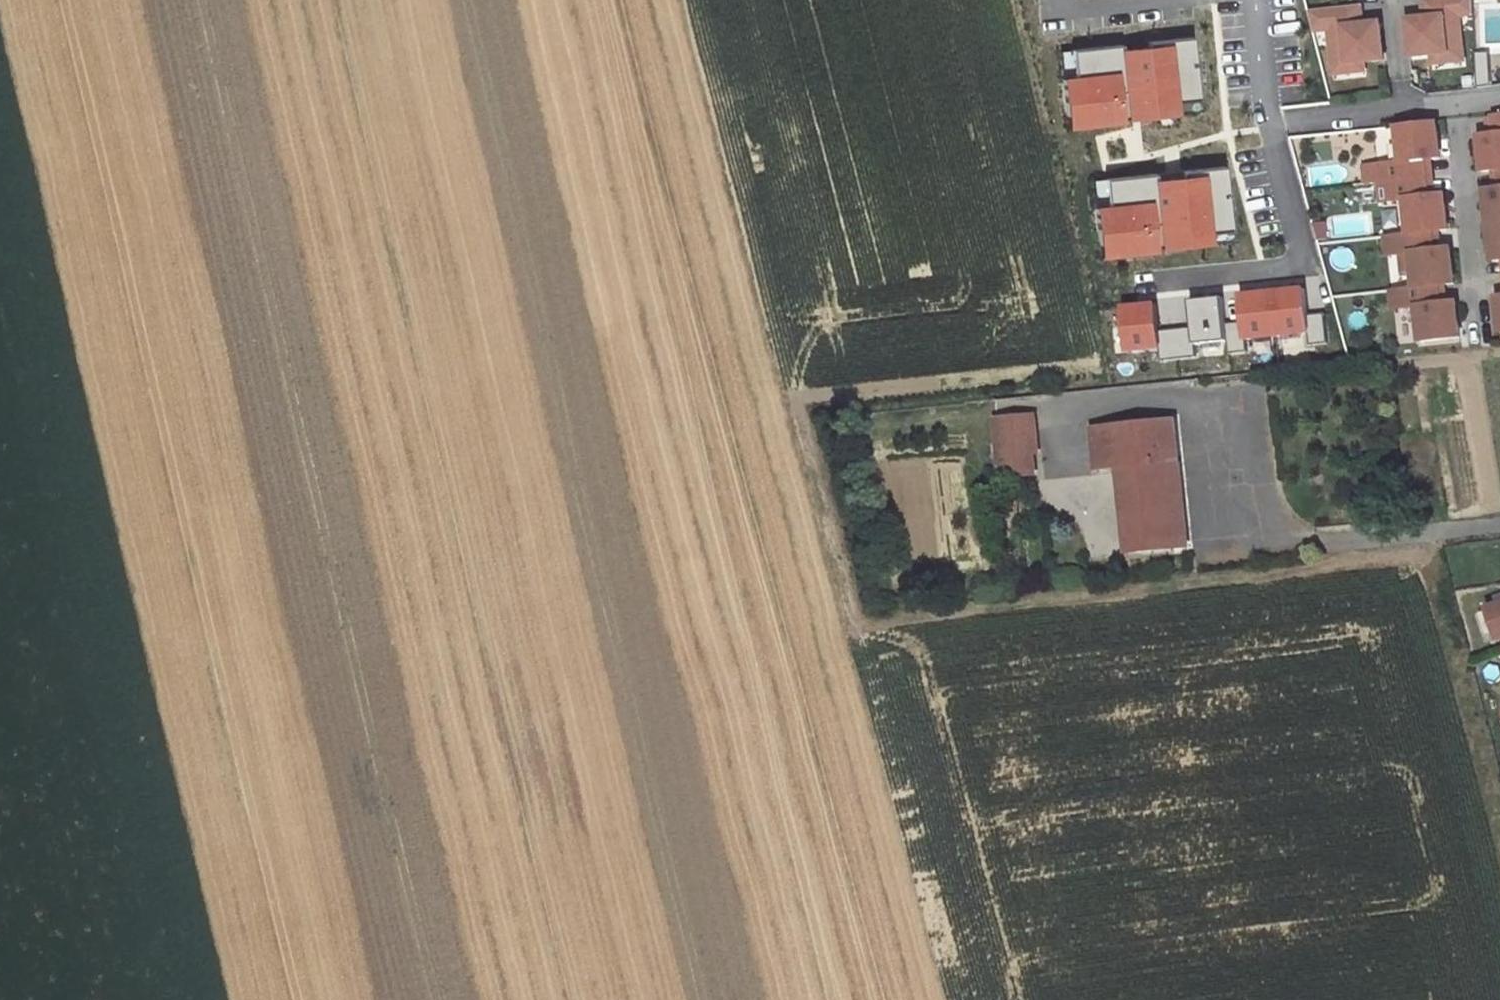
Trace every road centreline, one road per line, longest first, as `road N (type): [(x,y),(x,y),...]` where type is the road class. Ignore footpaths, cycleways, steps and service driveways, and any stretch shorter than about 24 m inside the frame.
road 1 (residential): [(1499,524),(1232,557),(1214,412)]
road 2 (residential): [(1165,279),(1304,263),(1269,122)]
road 3 (residential): [(1451,103),(1483,329)]
road 4 (residential): [(1269,122),(1403,107)]
road 5 (residential): [(1269,122),(1257,0)]

